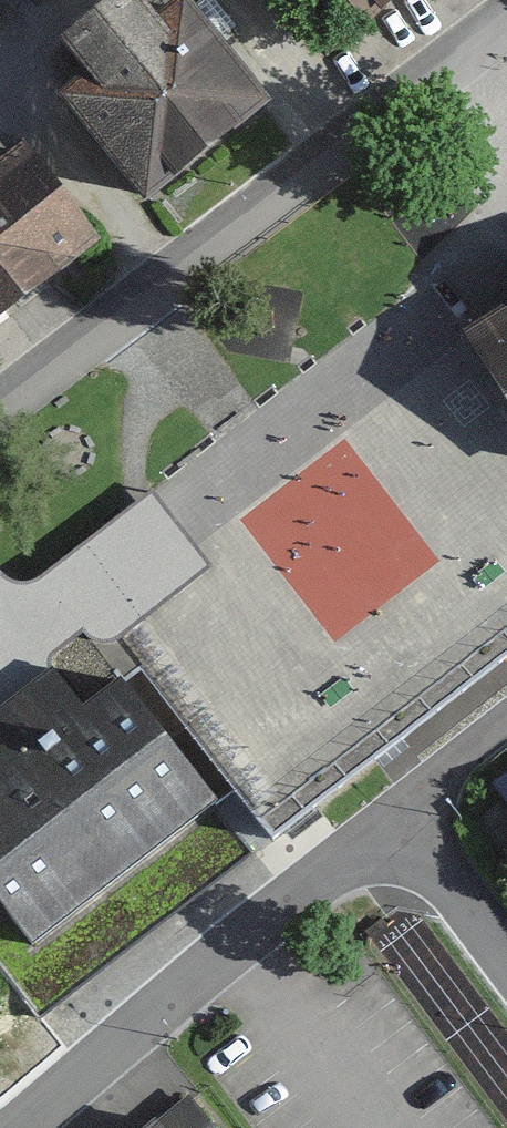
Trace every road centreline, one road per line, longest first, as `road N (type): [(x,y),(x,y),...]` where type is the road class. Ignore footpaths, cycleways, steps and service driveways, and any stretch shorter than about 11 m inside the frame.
road 1 (residential): [(0,406),(506,15)]
road 2 (residential): [(506,966),(402,818)]
road 3 (residential): [(506,733),(402,818)]

